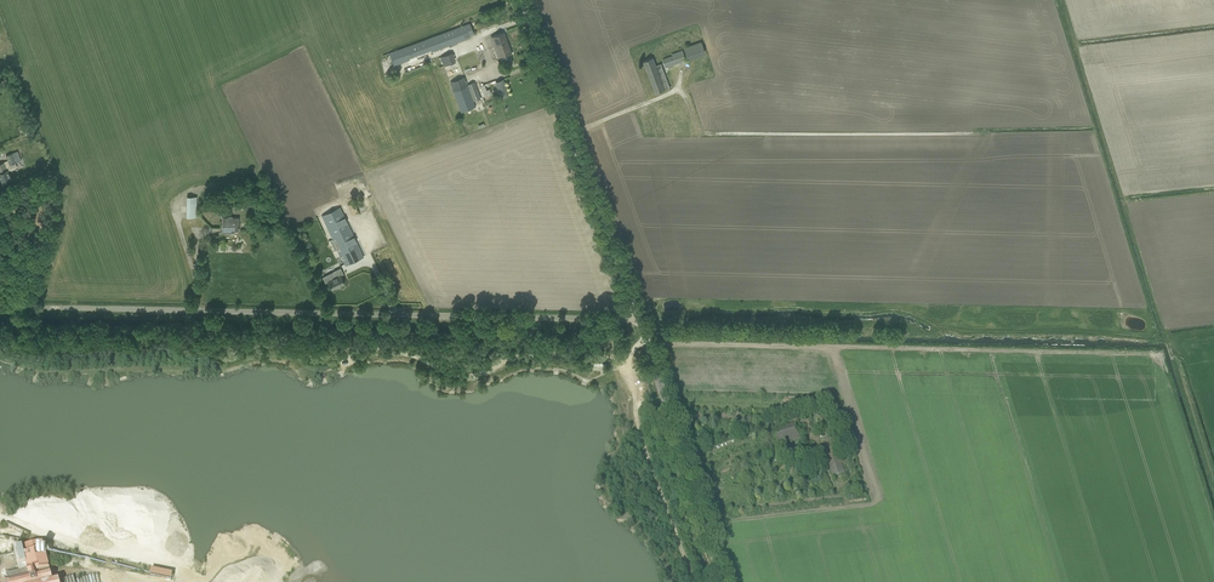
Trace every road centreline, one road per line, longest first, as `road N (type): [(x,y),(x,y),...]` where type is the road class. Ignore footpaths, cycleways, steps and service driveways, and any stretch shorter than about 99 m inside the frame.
road 1 (unclassified): [(637,319),(27,309)]
road 2 (unclassified): [(637,319),(521,0)]
road 3 (unclassified): [(720,581),(637,319)]

